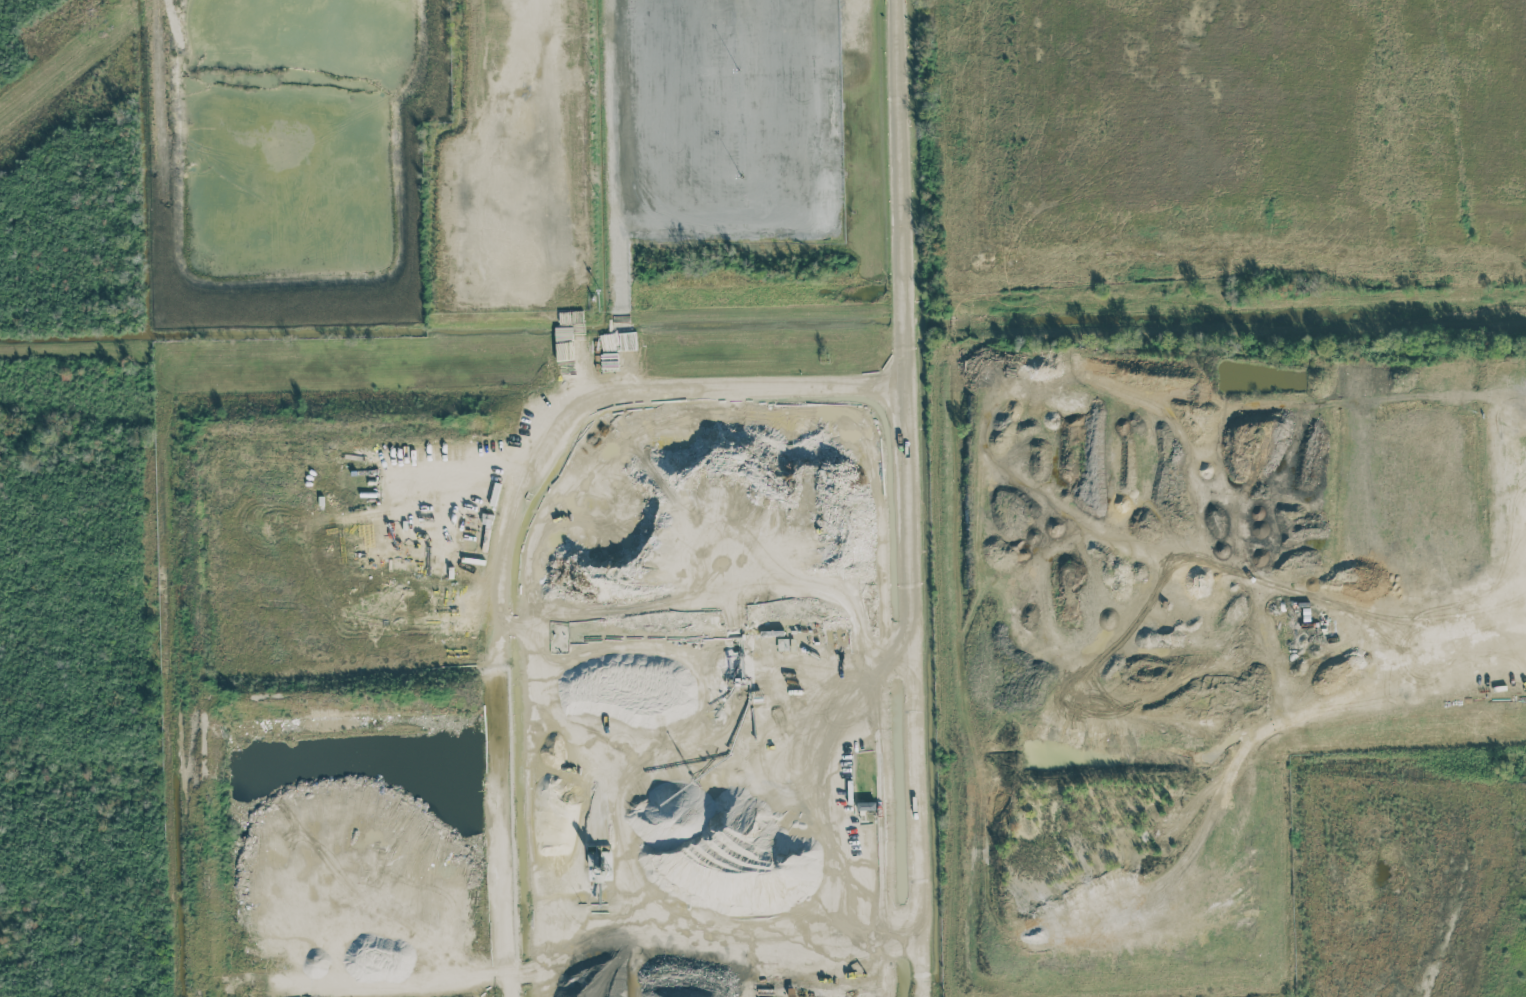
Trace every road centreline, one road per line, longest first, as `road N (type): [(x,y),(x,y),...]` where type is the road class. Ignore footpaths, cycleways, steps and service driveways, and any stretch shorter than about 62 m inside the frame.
road 1 (residential): [(906,0),(922,996)]
road 2 (residential): [(1277,731),(1446,687),(1525,626)]

